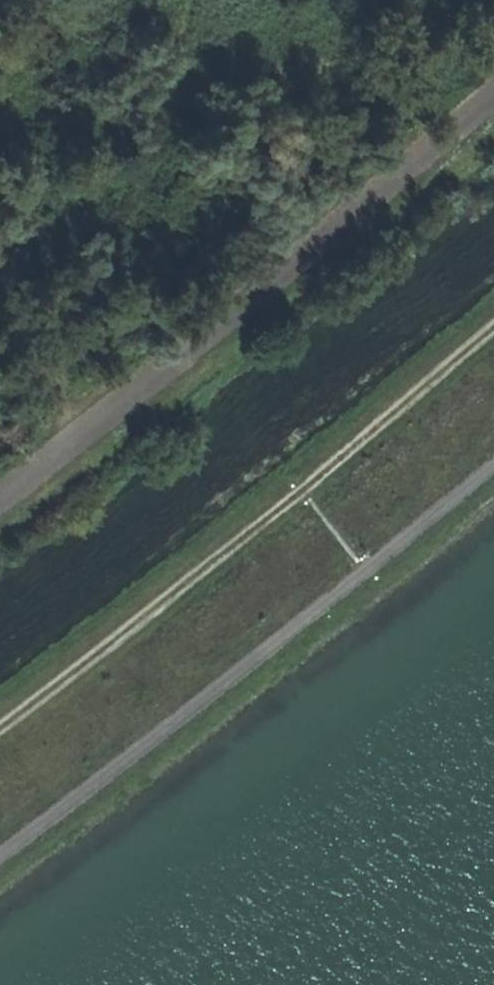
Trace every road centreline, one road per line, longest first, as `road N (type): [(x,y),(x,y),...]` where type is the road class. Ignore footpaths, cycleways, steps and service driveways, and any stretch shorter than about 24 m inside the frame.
road 1 (track): [(0,727),(493,325)]
road 2 (track): [(493,461),(130,760),(0,853)]
road 3 (track): [(0,317),(82,429)]

